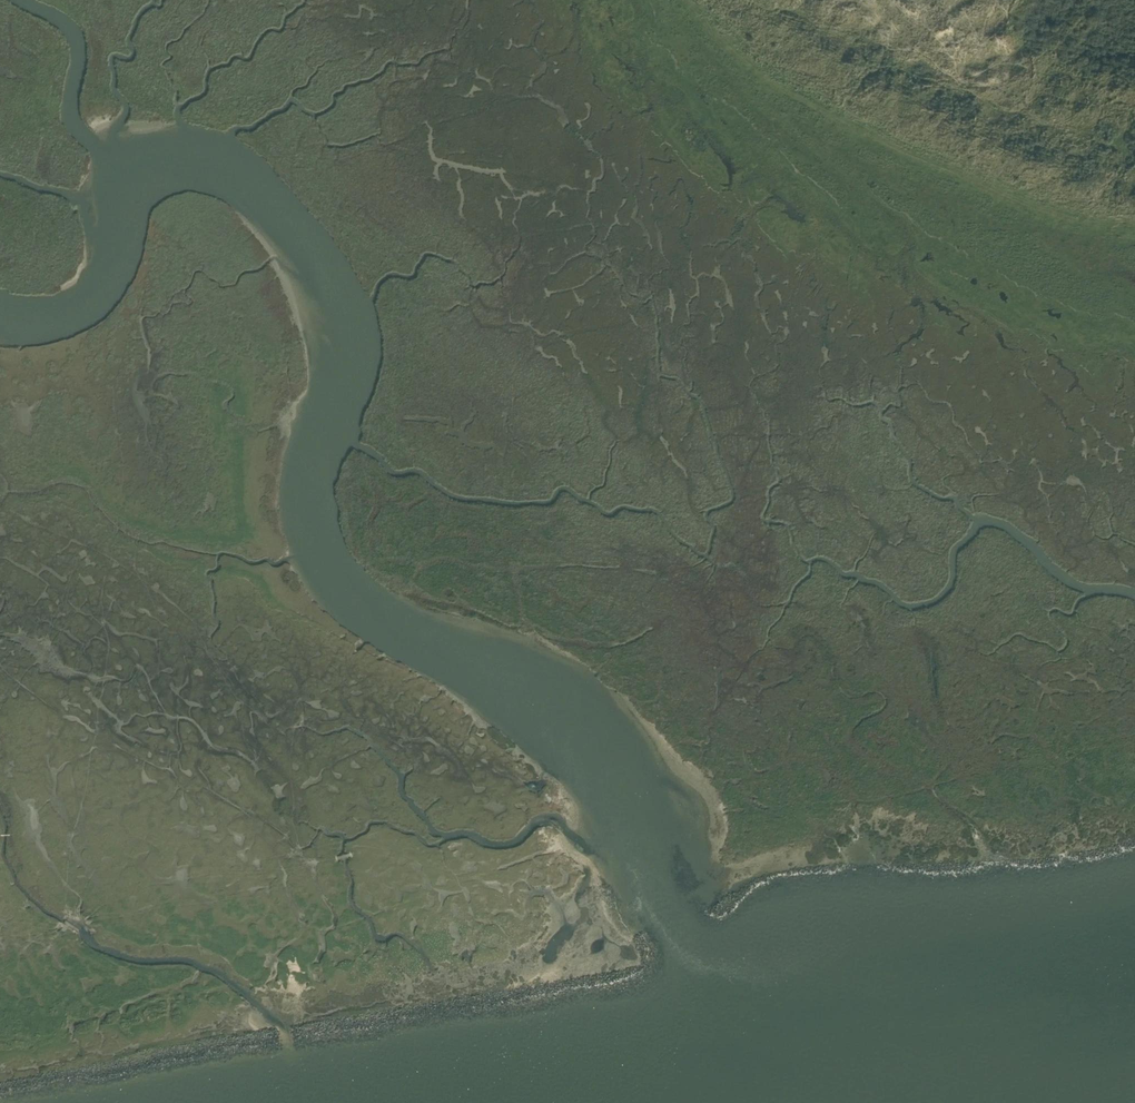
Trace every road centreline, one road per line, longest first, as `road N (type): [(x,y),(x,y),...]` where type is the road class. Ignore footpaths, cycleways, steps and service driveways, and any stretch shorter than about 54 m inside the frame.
road 1 (track): [(335,861),(304,867),(256,893),(79,925),(50,939),(0,939)]
road 2 (track): [(0,713),(97,884),(98,908),(79,925)]

